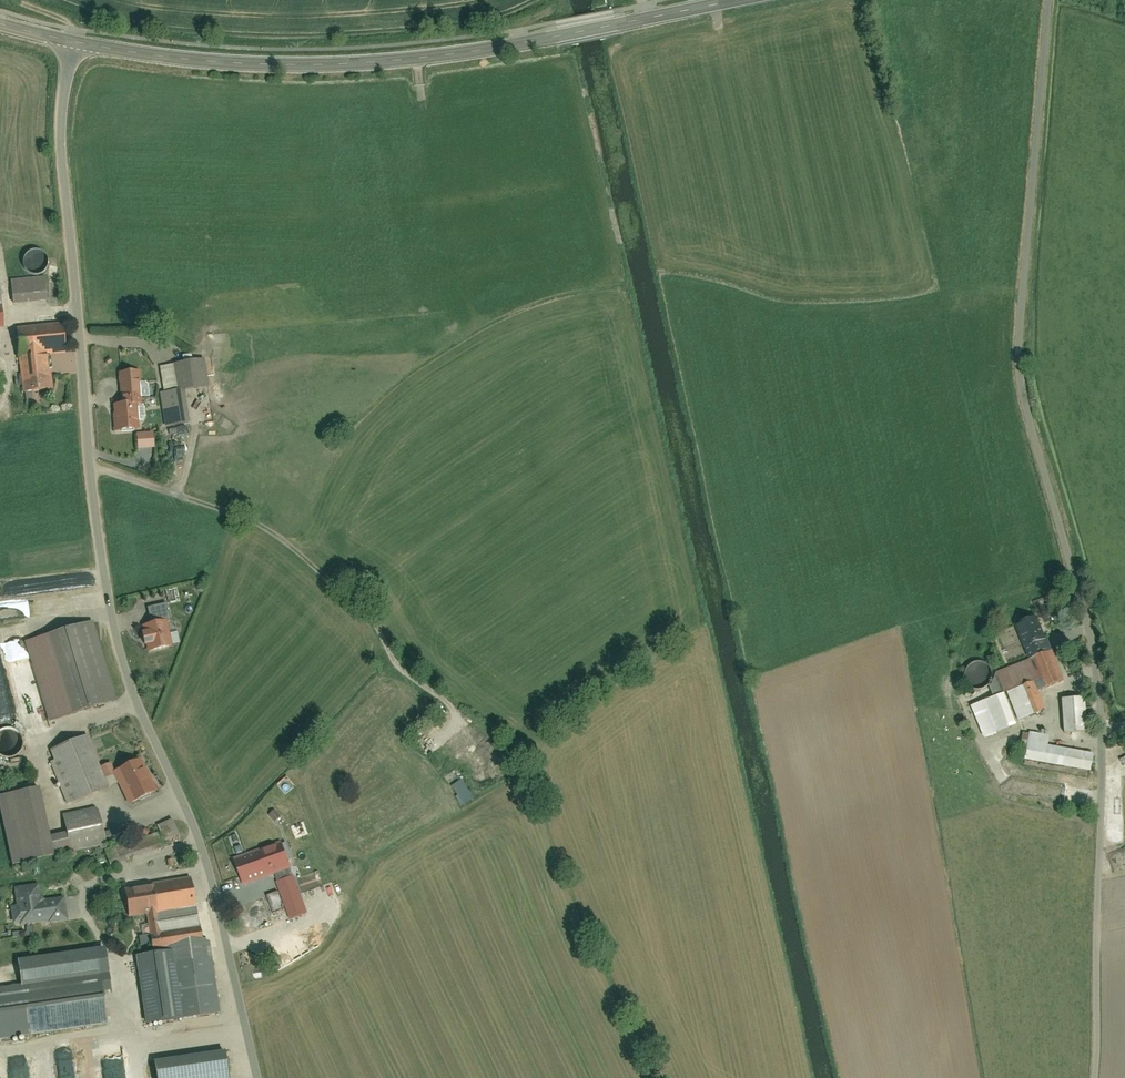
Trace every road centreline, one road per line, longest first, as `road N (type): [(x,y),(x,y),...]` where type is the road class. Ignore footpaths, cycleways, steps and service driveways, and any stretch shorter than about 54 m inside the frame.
road 1 (residential): [(1093,1077),(1097,679),(1017,380),(1048,0)]
road 2 (residential): [(254,1077),(208,862),(132,695),(96,537),(62,163),(72,42)]
road 3 (tertiary): [(72,42),(163,60),(329,67),(423,61),(746,0)]

